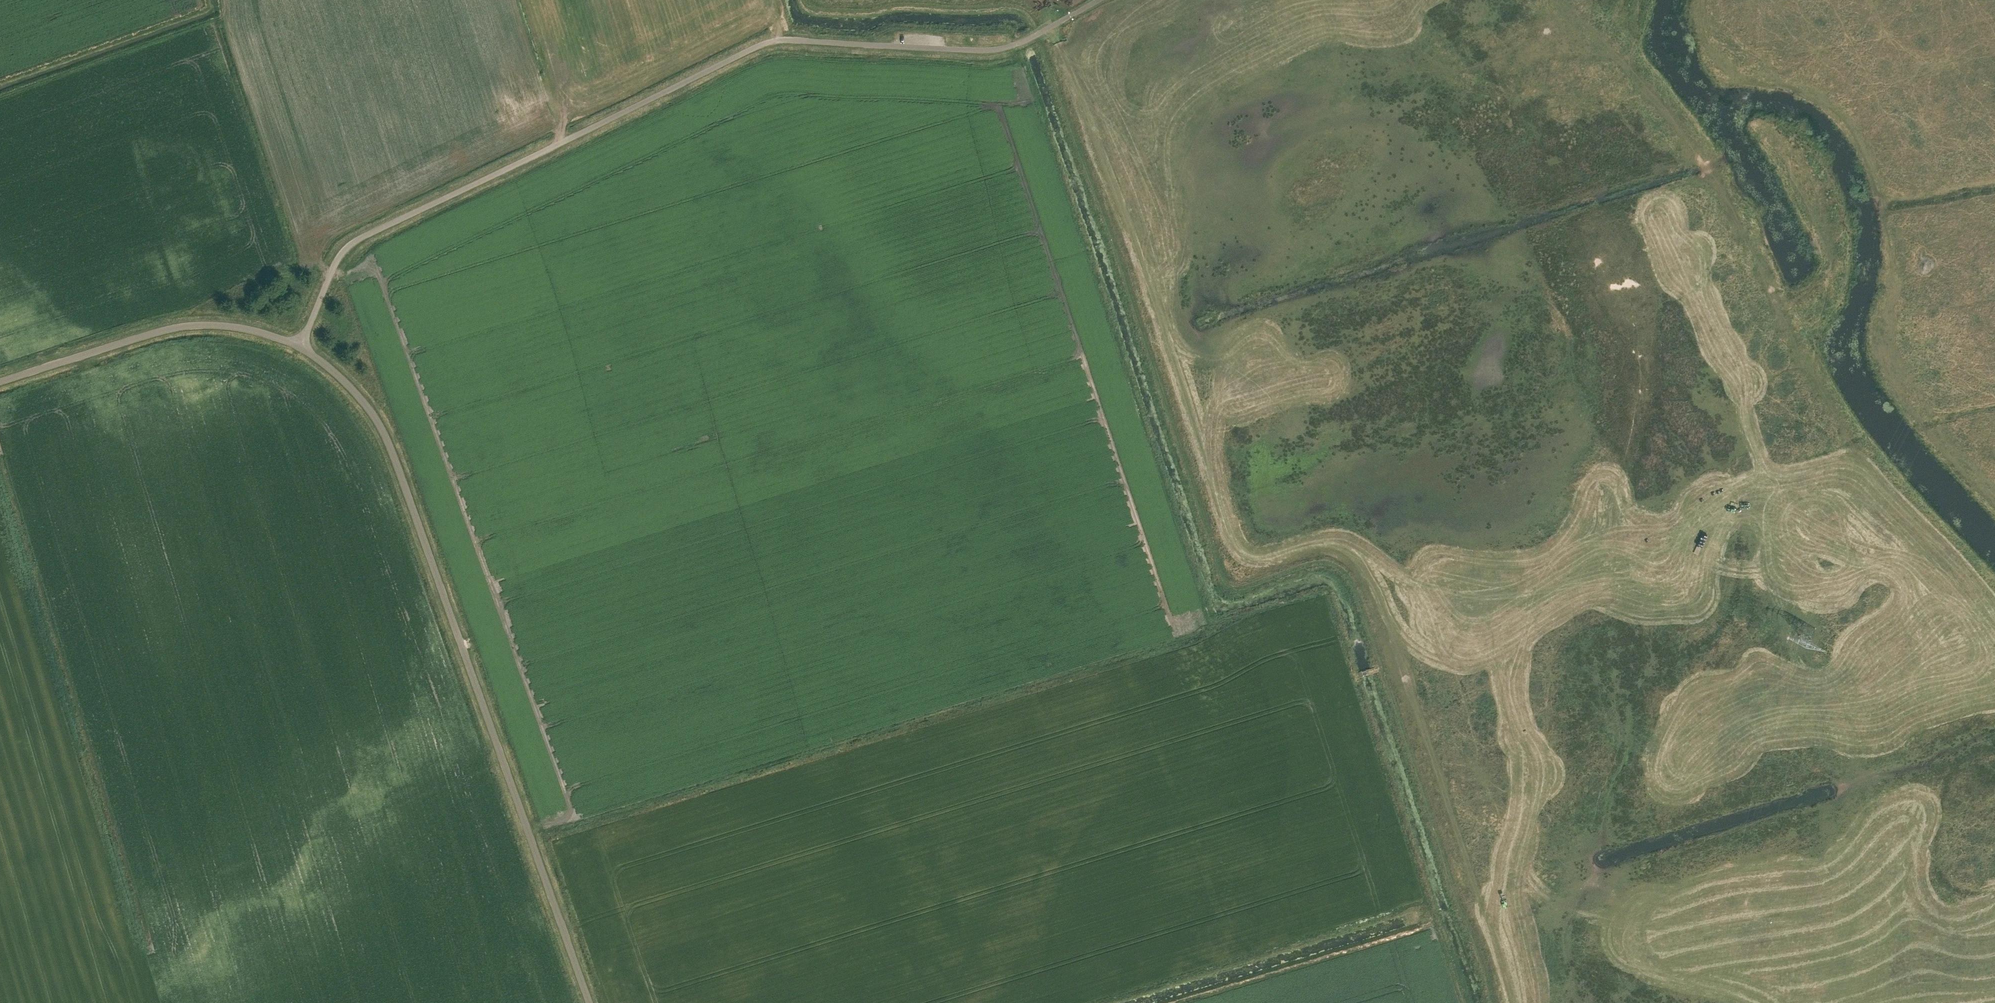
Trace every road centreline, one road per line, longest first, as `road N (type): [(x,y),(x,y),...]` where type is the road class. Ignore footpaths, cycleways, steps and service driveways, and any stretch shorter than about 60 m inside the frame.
road 1 (unclassified): [(301,347),(337,256),(350,243),(750,49),(789,40),(994,51),(1070,15)]
road 2 (unclassified): [(588,1002),(385,436),(355,393),(301,347)]
road 3 (unclassified): [(0,382),(178,328),(233,327),(301,347)]

